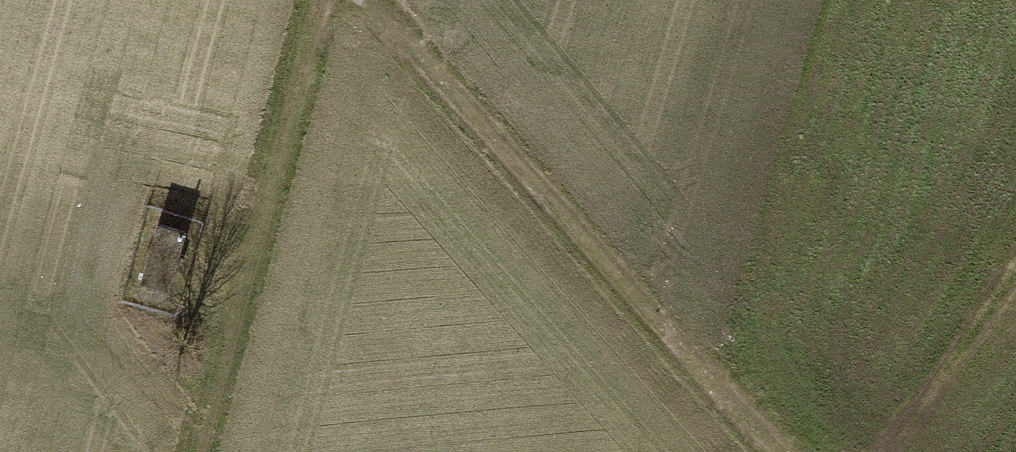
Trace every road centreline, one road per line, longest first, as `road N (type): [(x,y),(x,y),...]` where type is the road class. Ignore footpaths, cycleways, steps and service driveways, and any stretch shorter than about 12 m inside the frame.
road 1 (track): [(384,0),(797,451)]
road 2 (track): [(320,0),(182,451)]
road 3 (track): [(686,330),(845,0)]

